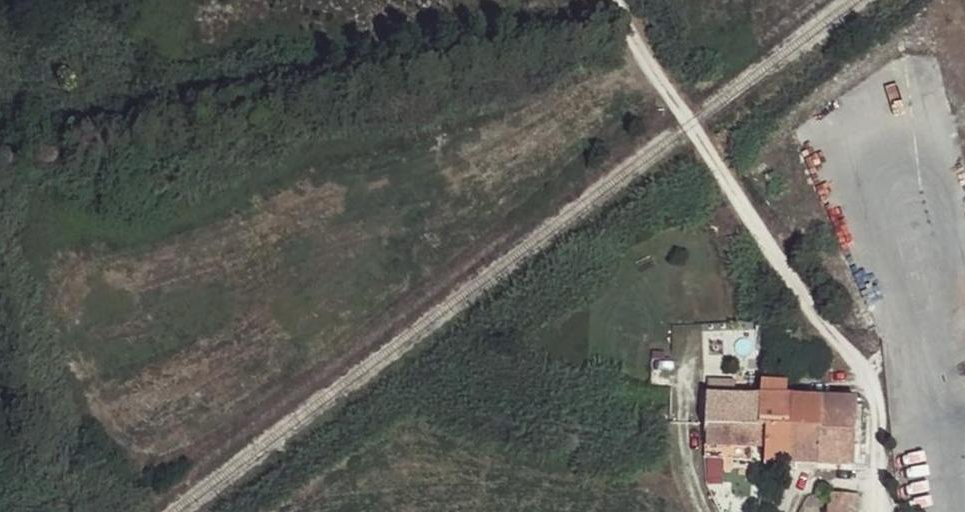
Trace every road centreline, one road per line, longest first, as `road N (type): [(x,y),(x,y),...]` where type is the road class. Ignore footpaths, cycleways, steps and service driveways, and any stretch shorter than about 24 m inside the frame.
road 1 (track): [(619,0),(874,402),(882,511)]

